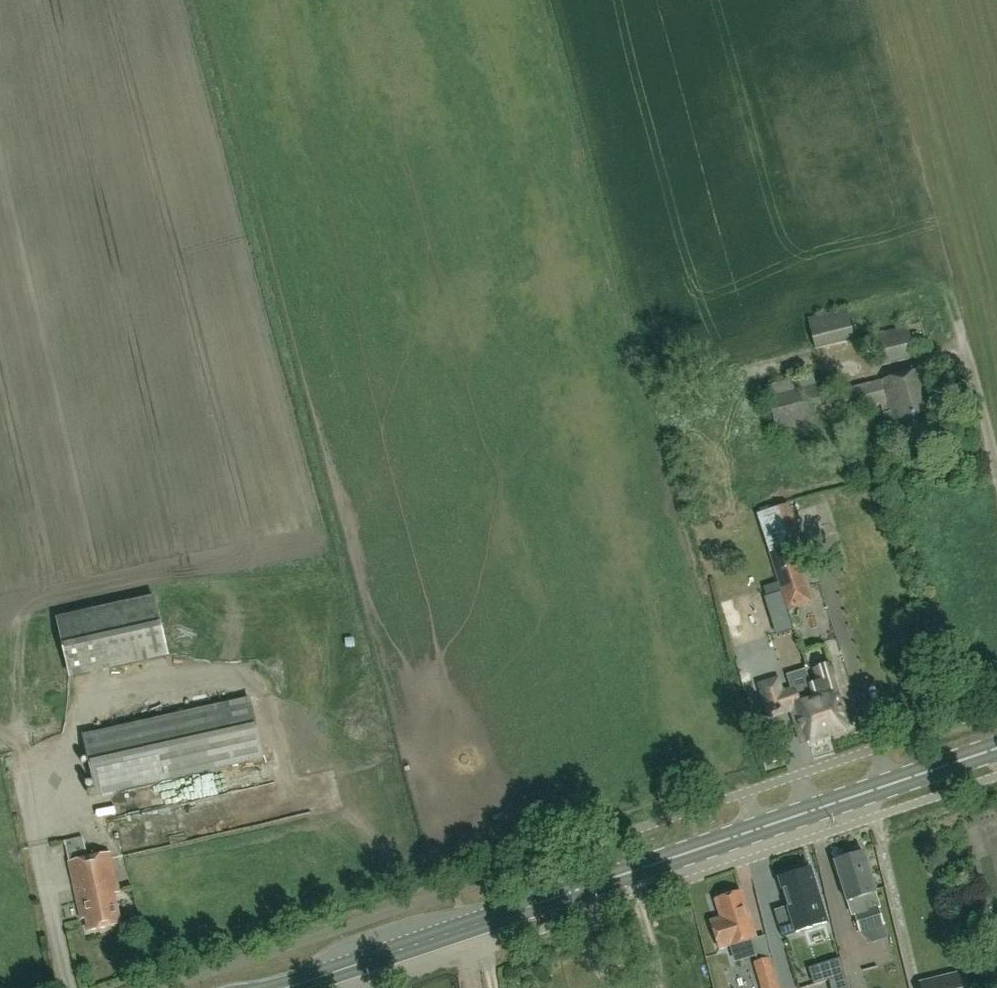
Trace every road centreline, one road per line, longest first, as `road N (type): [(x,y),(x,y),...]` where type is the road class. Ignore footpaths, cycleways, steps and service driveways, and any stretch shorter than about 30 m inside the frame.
road 1 (primary): [(286,987),(996,749)]

